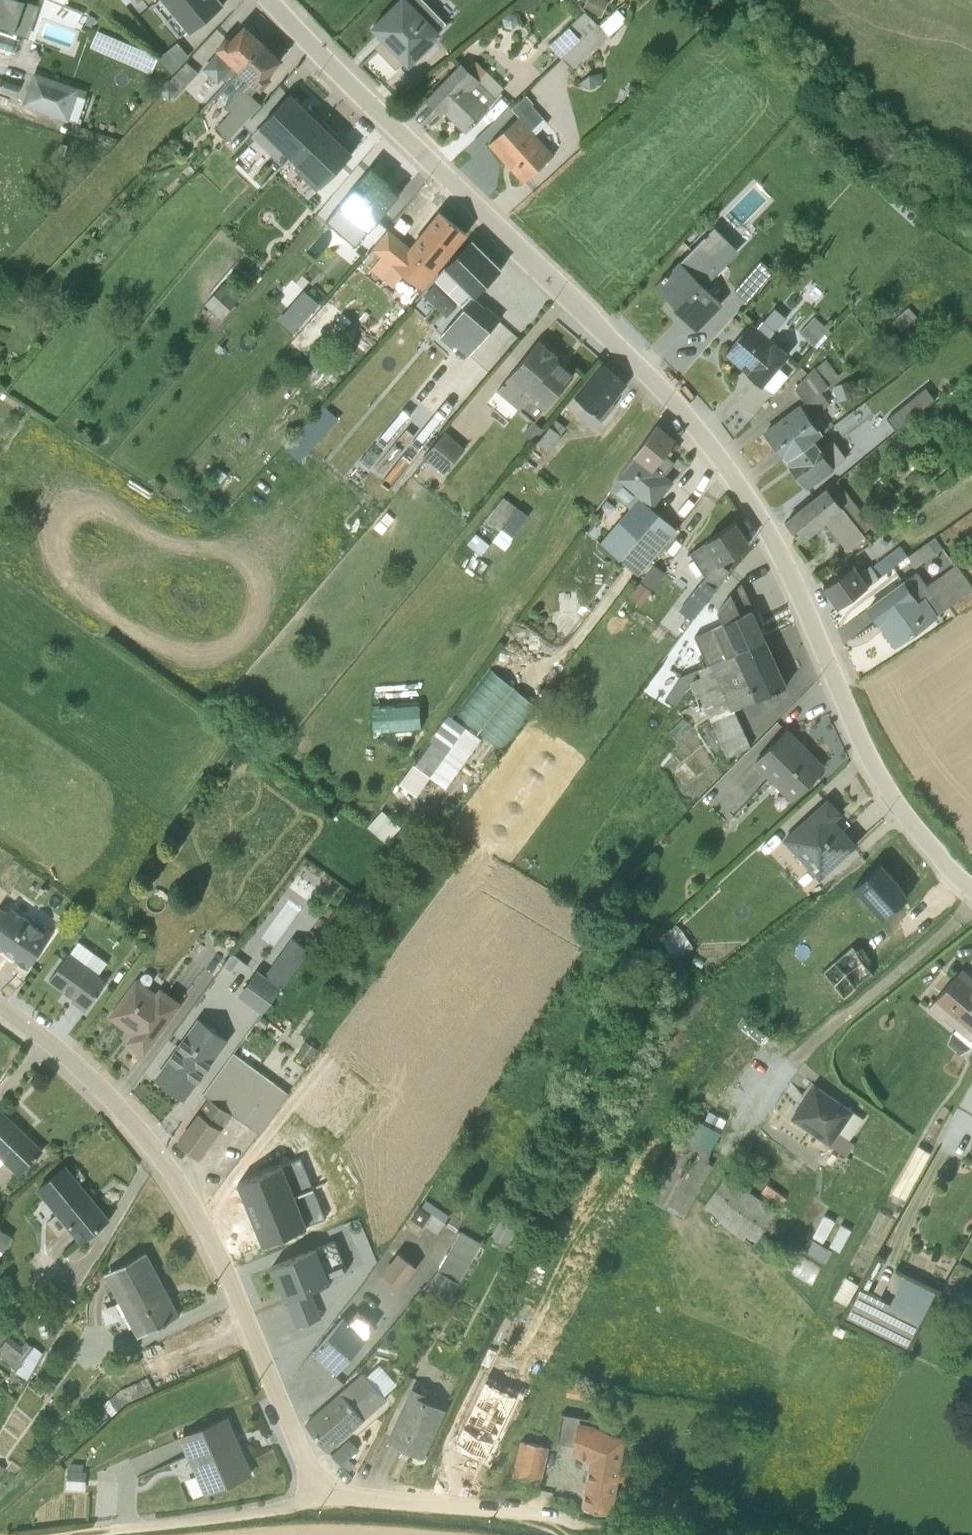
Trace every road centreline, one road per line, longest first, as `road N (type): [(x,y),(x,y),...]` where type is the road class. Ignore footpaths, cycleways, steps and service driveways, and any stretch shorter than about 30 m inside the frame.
road 1 (unclassified): [(271,0),(615,343),(729,471),(802,596),(881,778),(971,885)]
road 2 (unclassified): [(325,1492),(239,1295),(172,1168),(112,1095),(0,1003)]
road 3 (unclassified): [(583,1518),(325,1492)]
road 4 (unclassified): [(325,1492),(281,1511),(111,1532)]

